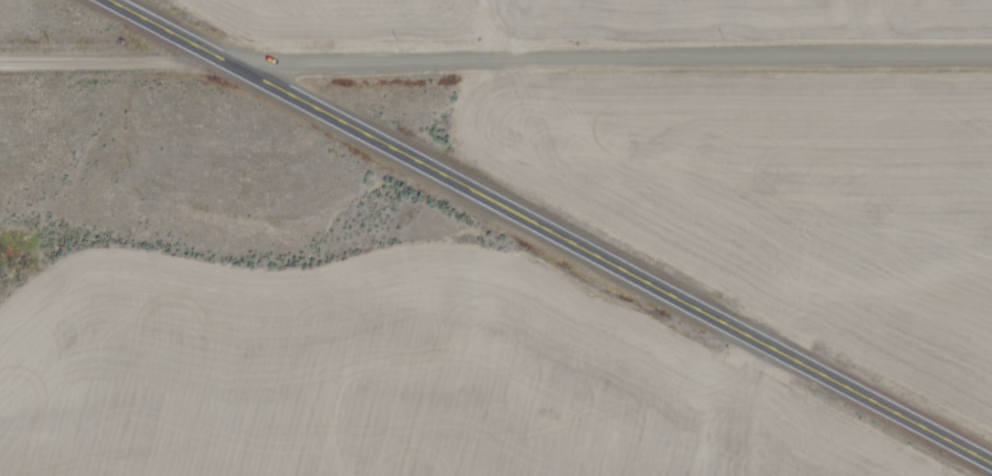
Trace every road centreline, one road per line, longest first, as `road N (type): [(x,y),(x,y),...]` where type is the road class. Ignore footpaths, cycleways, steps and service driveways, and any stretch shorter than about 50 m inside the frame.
road 1 (secondary): [(991,456),(118,0)]
road 2 (residential): [(231,59),(991,59)]

